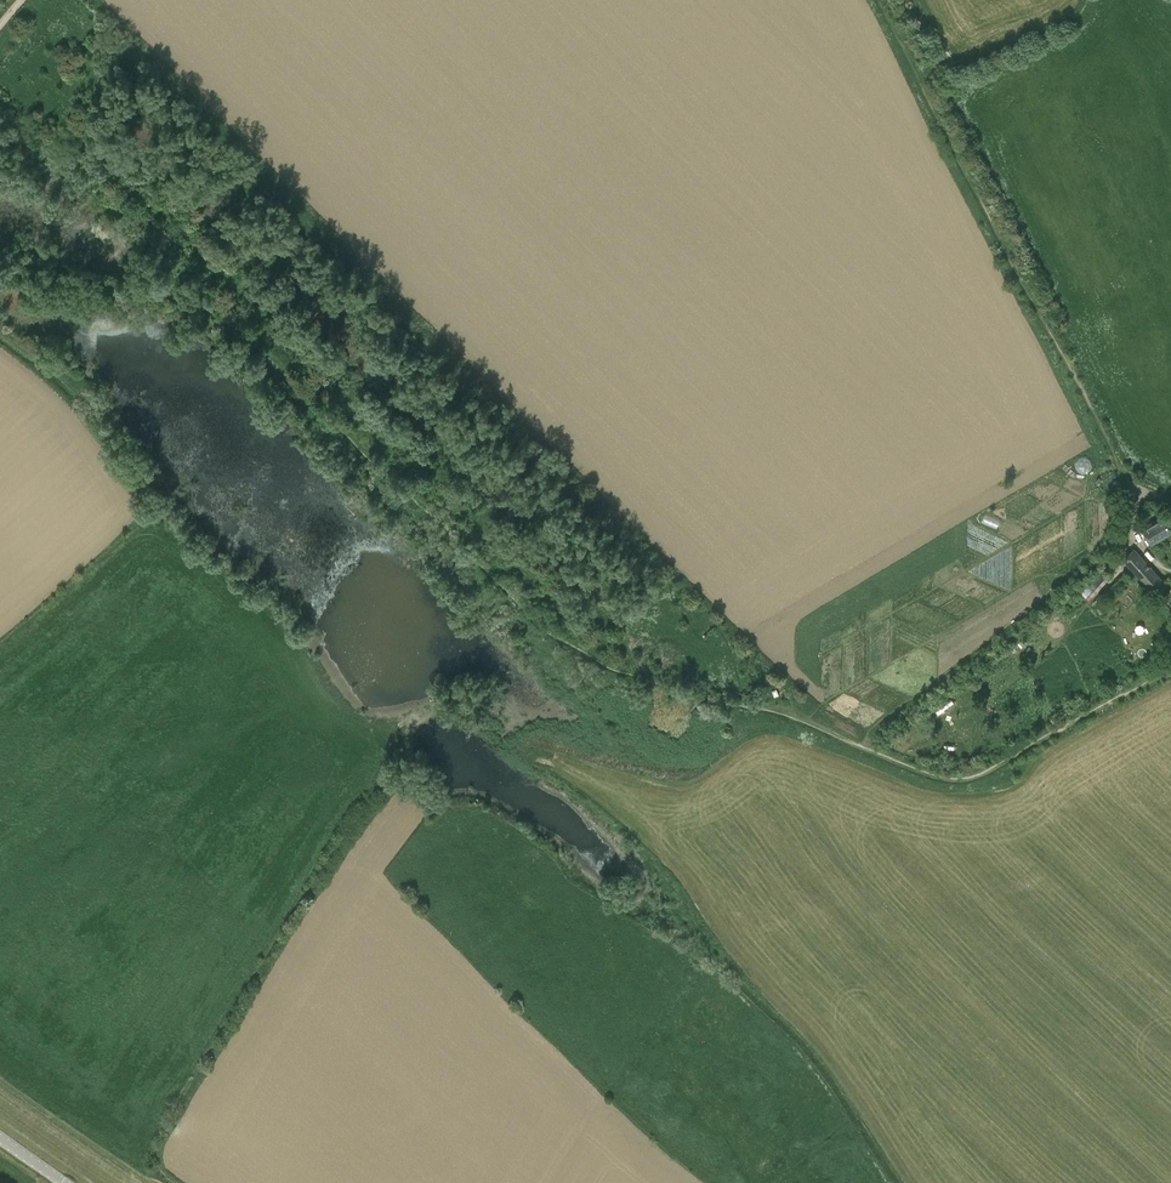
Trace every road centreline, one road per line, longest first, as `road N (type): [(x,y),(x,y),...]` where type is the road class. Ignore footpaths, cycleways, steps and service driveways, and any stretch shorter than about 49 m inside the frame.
road 1 (track): [(881,0),(1139,498)]
road 2 (track): [(780,709),(939,778),(969,779),(1170,670)]

